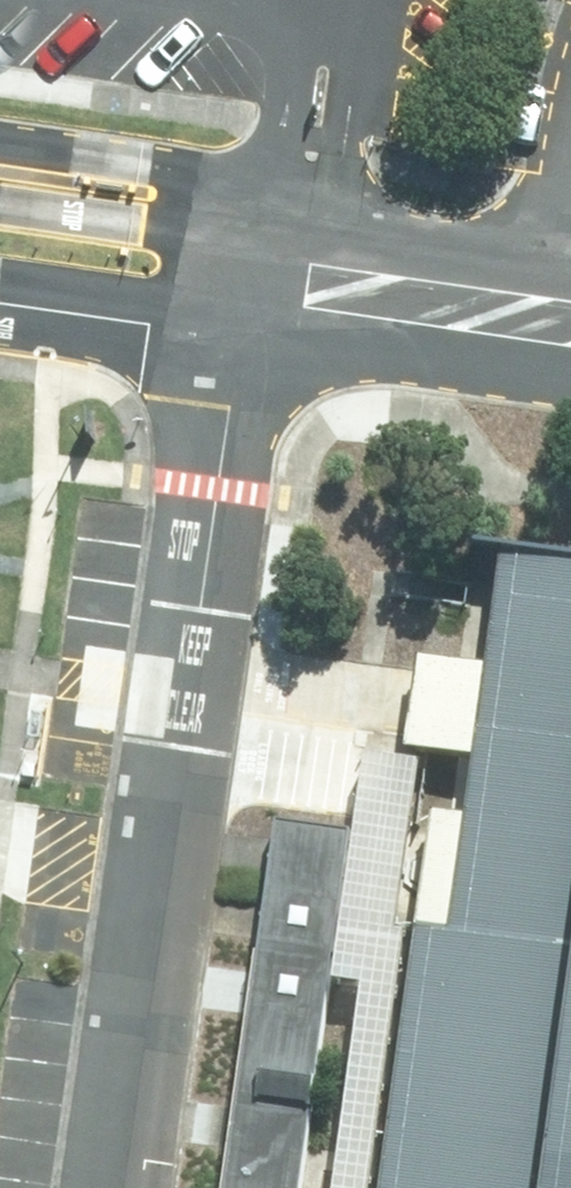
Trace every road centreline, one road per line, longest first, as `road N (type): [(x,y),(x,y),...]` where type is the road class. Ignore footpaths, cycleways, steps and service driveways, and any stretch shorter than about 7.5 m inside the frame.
road 1 (unclassified): [(0,143),(151,166),(256,273)]
road 2 (unclassified): [(256,273),(173,353),(0,329)]
road 3 (unclassified): [(0,204),(146,225),(256,273)]
road 4 (unclassified): [(256,273),(130,310),(0,291)]

